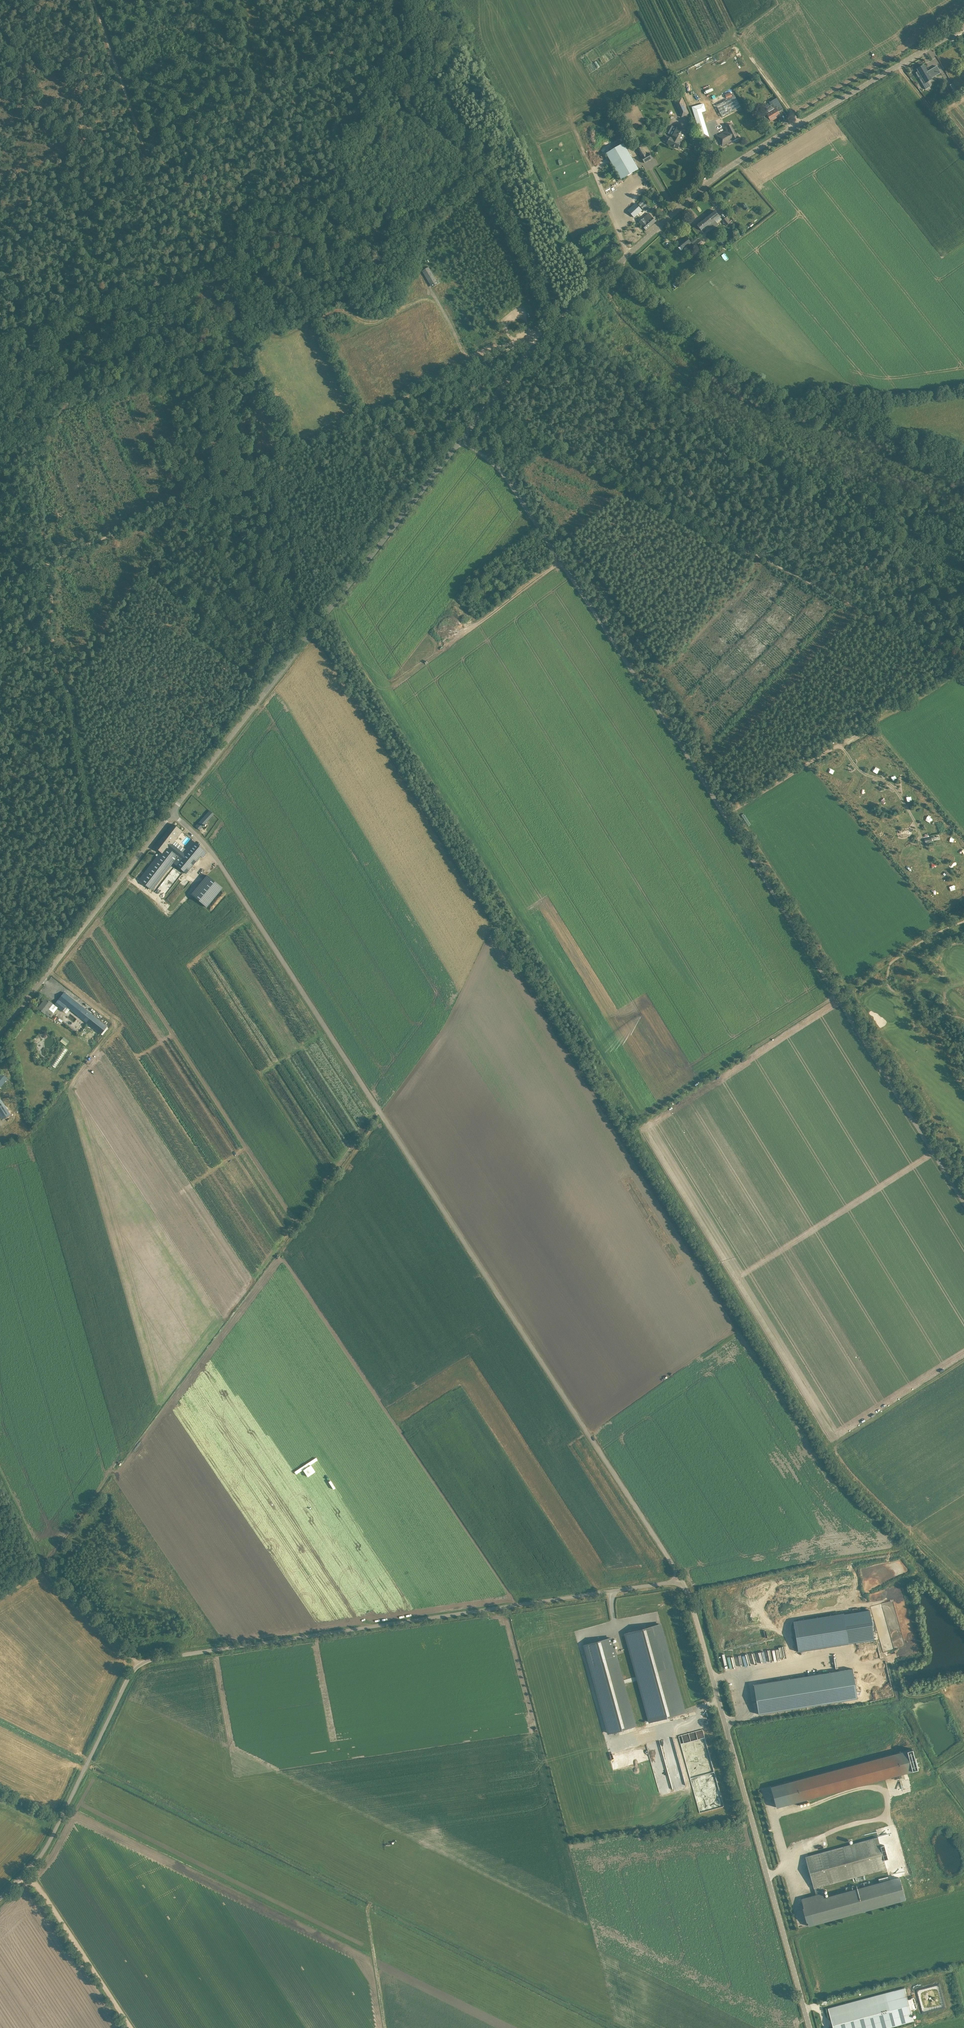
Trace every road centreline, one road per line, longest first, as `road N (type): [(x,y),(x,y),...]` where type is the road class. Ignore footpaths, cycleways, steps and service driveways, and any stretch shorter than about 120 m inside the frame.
road 1 (unclassified): [(682,1580),(217,859),(172,812)]
road 2 (unclassified): [(963,1203),(525,507),(495,465),(461,439)]
road 3 (unclassified): [(0,1898),(43,1852),(143,1662),(682,1580)]
road 4 (tertiary): [(461,439),(543,337),(718,175),(963,26)]
road 5 (track): [(963,658),(487,406)]
road 6 (tertiary): [(172,812),(461,439)]
road 7 (unclassified): [(810,2027),(682,1580)]
road 8 (track): [(963,448),(857,421),(755,381),(620,262)]
road 9 (track): [(543,337),(532,334),(181,498)]
road 10 (track): [(44,562),(102,879),(113,888)]
road 11 (track): [(542,285),(485,166),(426,83),(420,19)]
road 12 (track): [(90,0),(184,282)]
road 13 (track): [(265,91),(0,212)]
road 14 (tertiary): [(0,1033),(172,812)]
road 15 (track): [(724,815),(912,697)]
road 16 (track): [(649,1114),(835,995)]
road 17 (track): [(44,1569),(167,1402)]
road 18 (track): [(438,302),(424,297),(373,321),(334,311),(286,334),(247,326)]
road 19 (track): [(0,584),(181,498)]
road 20 (track): [(132,2027),(23,1875)]
road 21 (track): [(420,19),(265,91)]
road 22 (track): [(521,313),(504,324),(517,344),(471,358),(431,291)]
road 23 (track): [(821,1449),(963,1360)]
road 24 (track): [(963,910),(835,995)]
road 25 (track): [(139,1664),(44,1569)]
road 26 (track): [(374,1902),(387,2027)]

